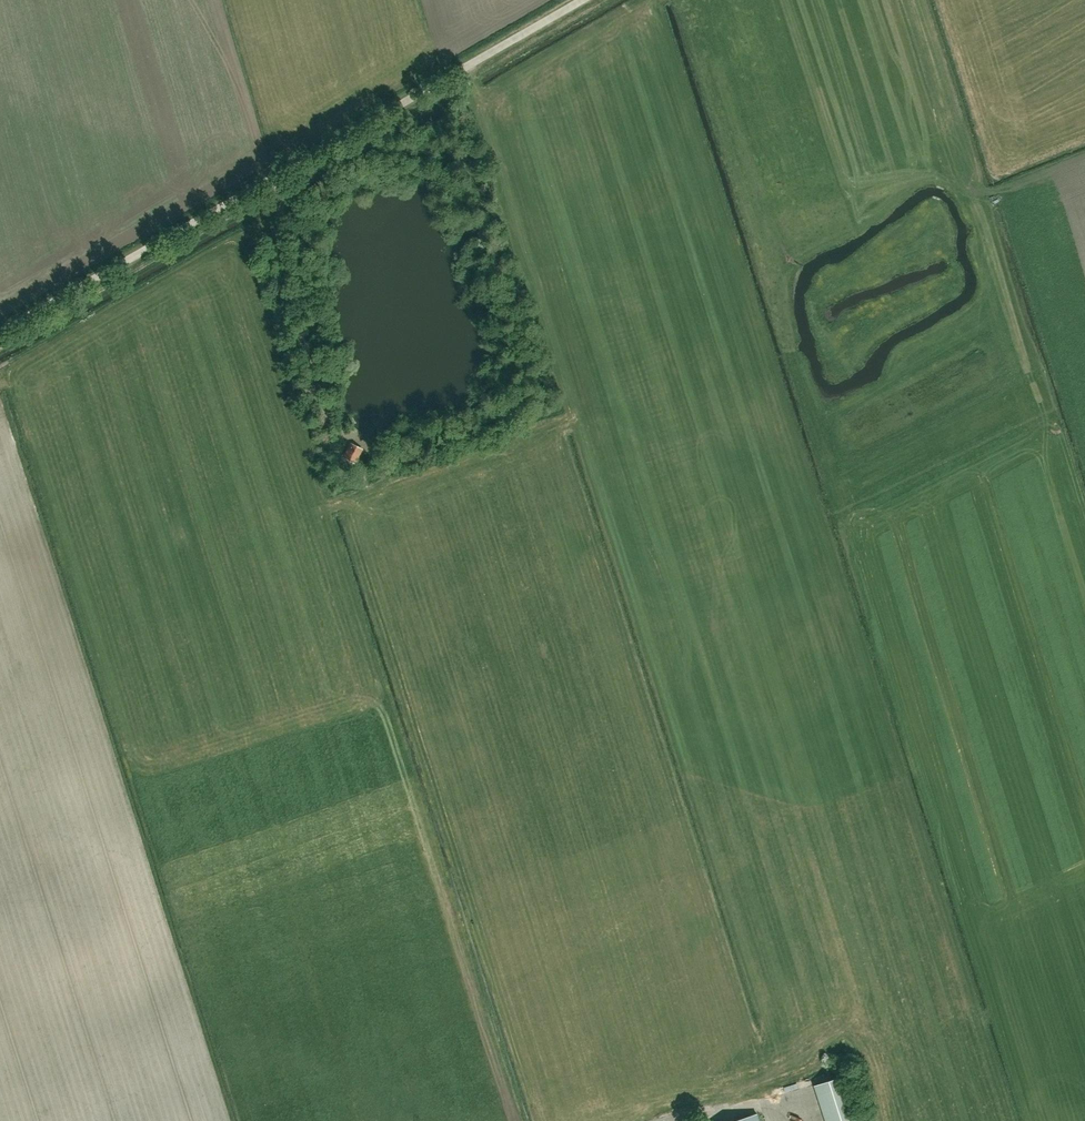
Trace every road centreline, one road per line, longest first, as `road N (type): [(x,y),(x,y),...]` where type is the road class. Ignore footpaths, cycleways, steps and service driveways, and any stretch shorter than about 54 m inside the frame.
road 1 (unclassified): [(0,332),(581,0)]
road 2 (track): [(271,178),(282,203),(274,244),(338,431)]

